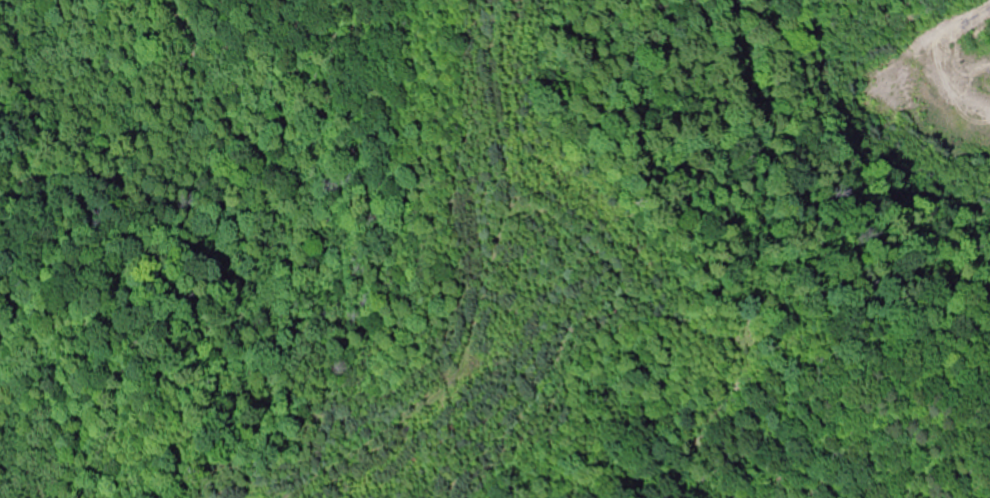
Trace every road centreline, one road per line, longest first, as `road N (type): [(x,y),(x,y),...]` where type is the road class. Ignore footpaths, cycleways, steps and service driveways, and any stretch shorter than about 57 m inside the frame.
road 1 (track): [(989,137),(947,108),(933,73),(947,33),(989,2)]

